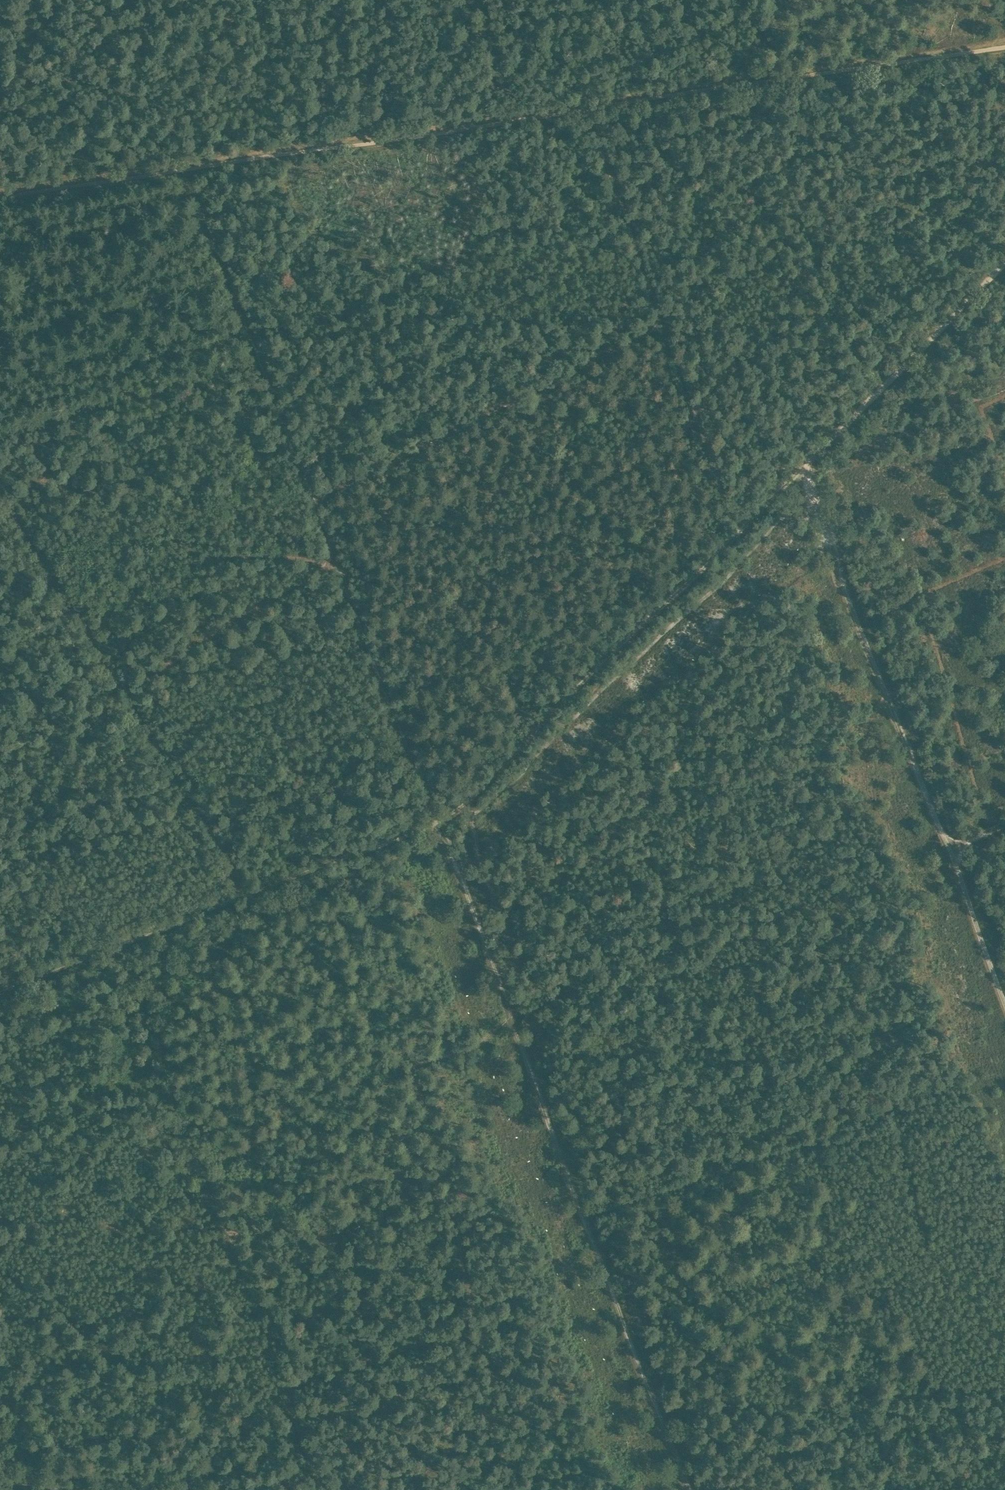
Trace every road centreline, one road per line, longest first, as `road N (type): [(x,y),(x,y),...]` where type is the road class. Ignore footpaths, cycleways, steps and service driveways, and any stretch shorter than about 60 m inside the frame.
road 1 (track): [(0,199),(524,123)]
road 2 (track): [(0,993),(429,824)]
road 3 (track): [(429,824),(458,807),(738,529)]
road 4 (track): [(593,112),(1004,52)]
road 5 (track): [(806,479),(950,850)]
road 6 (track): [(798,470),(1004,261)]
road 7 (track): [(124,691),(328,560)]
road 8 (track): [(0,490),(124,691)]
road 9 (track): [(124,691),(240,894)]
road 10 (track): [(950,850),(1004,1000)]

